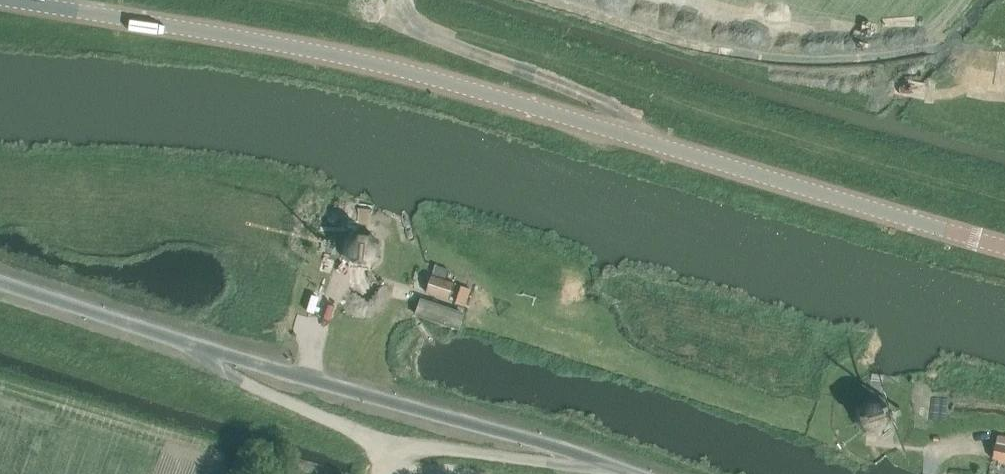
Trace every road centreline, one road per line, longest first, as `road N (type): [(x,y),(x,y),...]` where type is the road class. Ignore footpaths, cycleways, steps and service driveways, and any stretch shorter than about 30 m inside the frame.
road 1 (secondary): [(1004,249),(407,71),(2,0)]
road 2 (unclassified): [(0,282),(634,473)]
road 3 (track): [(397,17),(616,110),(661,147)]

